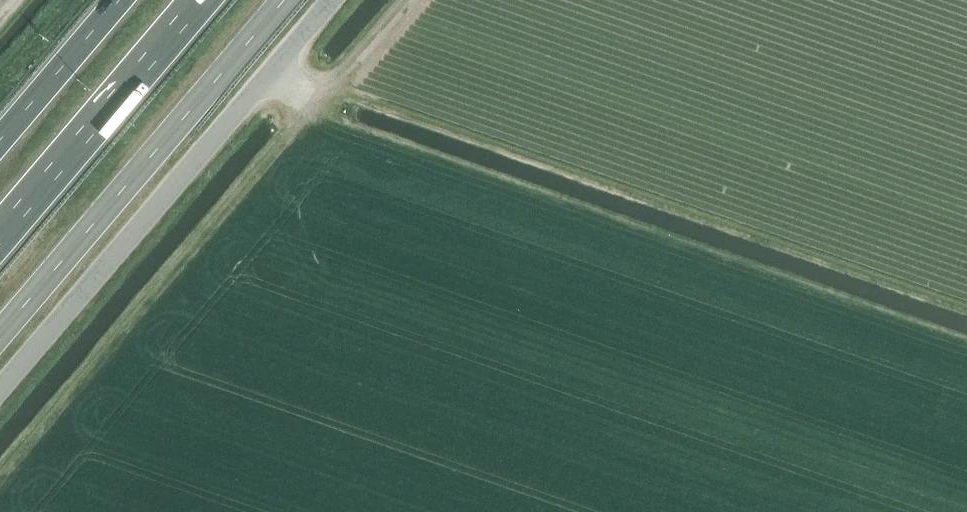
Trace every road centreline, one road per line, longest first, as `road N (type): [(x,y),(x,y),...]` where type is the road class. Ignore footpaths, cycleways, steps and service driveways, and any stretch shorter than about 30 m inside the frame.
road 1 (unclassified): [(336,0),(0,390)]
road 2 (trunk): [(0,234),(200,0)]
road 3 (trunk): [(118,0),(0,139)]

